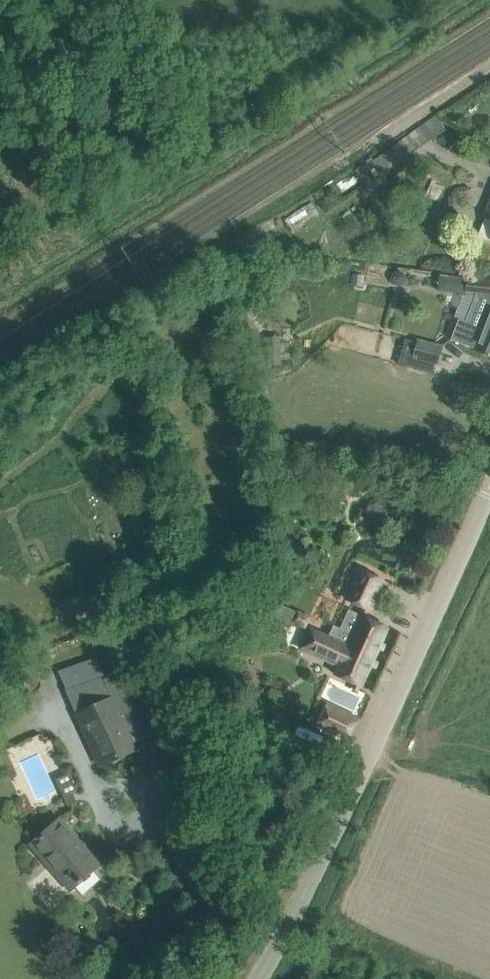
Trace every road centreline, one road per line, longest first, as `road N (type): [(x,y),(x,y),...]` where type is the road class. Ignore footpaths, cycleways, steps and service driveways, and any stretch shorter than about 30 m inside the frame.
road 1 (unclassified): [(260,978),(489,487)]

